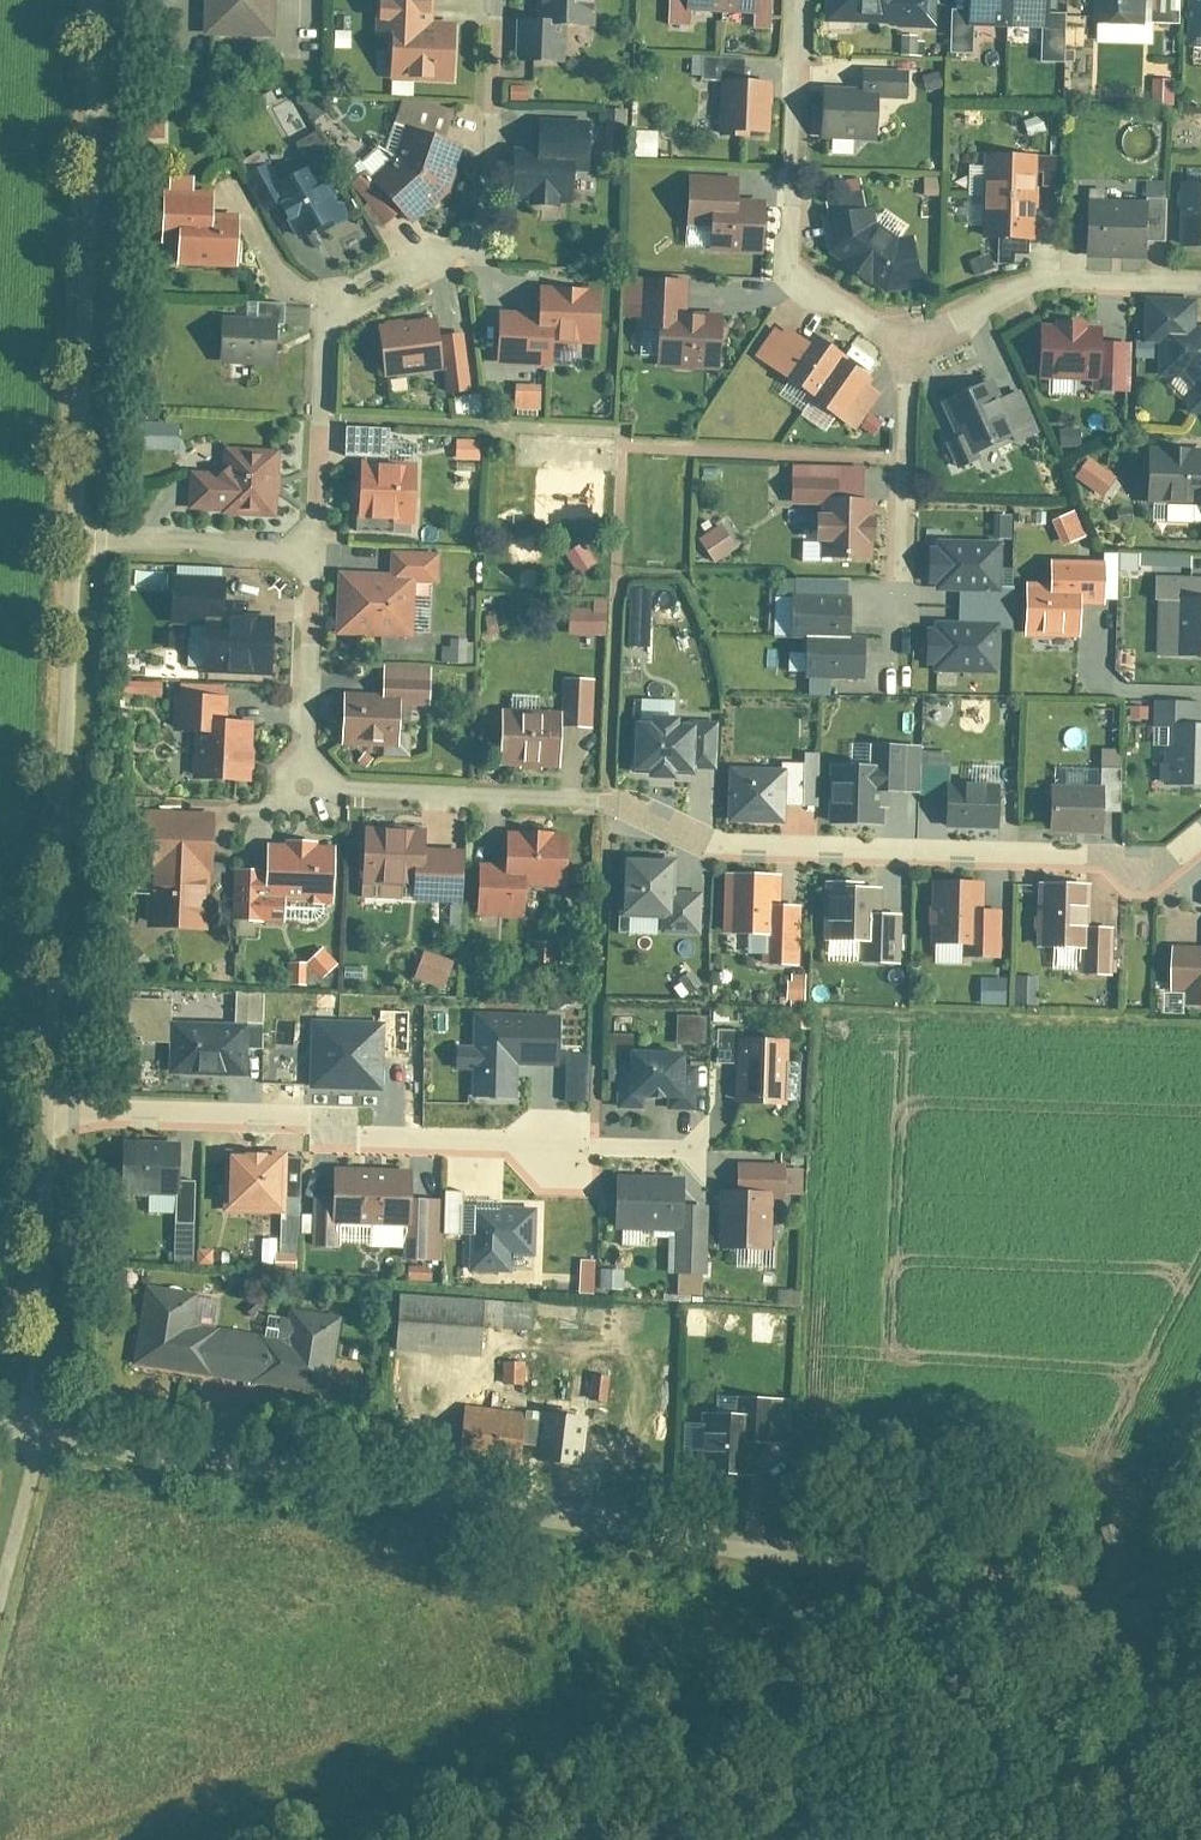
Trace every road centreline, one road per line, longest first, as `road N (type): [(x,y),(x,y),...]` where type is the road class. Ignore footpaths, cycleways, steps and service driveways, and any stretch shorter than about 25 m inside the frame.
road 1 (residential): [(1200,843),(1129,859),(715,844),(609,799),(301,786),(316,550)]
road 2 (residential): [(39,1434),(1162,1607)]
road 3 (residential): [(316,550),(324,330),(339,306),(479,234),(489,184),(494,0)]
road 4 (residential): [(78,547),(54,1114)]
road 5 (residential): [(100,0),(78,547)]
road 6 (residential): [(54,1114),(323,1118),(390,1137),(550,1145)]
road 7 (residential): [(801,0),(788,272),(799,289),(848,320),(908,337)]
road 8 (residential): [(54,1114),(39,1434)]
road 9 (residential): [(908,337),(980,322),(1044,280),(1200,280)]
road 10 (residential): [(316,550),(78,547)]
road 11 (residential): [(1162,1607),(1130,1839)]
road 12 (residential): [(908,337),(905,564)]

